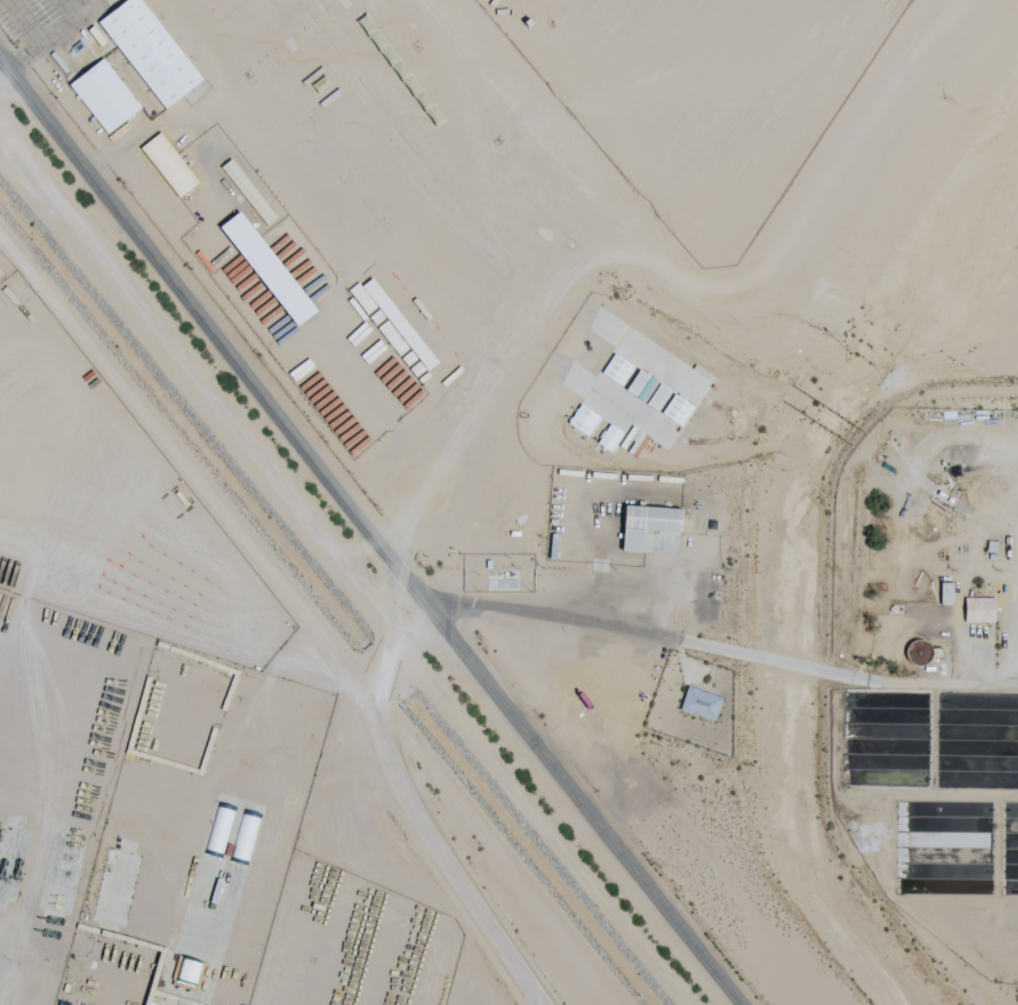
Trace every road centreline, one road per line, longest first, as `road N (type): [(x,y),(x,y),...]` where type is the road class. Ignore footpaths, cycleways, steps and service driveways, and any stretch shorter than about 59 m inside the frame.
road 1 (residential): [(0,70),(732,1004)]
road 2 (track): [(533,331),(448,445),(420,499),(359,694),(418,819),(544,1004)]
road 3 (track): [(563,281),(669,222),(927,0)]
road 4 (track): [(533,331),(529,287),(534,276),(556,274),(566,294),(533,331)]

